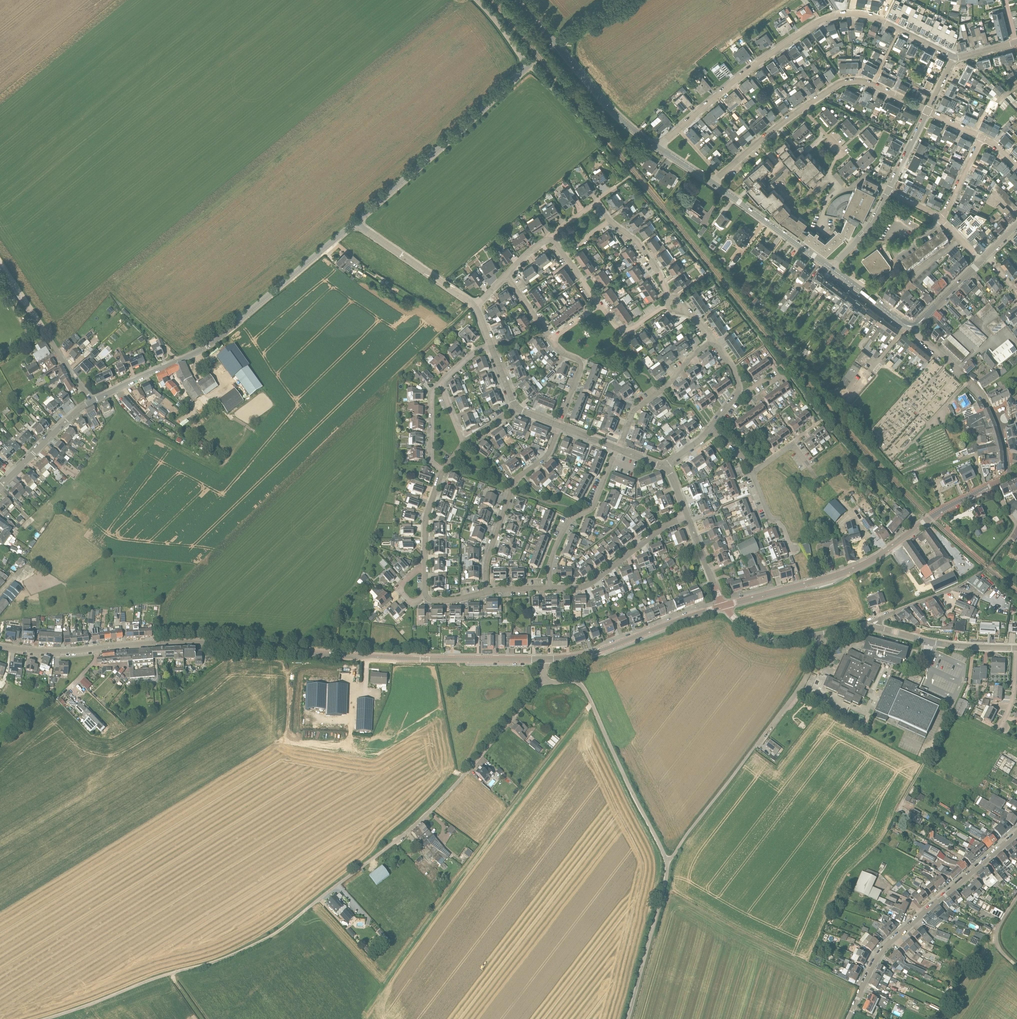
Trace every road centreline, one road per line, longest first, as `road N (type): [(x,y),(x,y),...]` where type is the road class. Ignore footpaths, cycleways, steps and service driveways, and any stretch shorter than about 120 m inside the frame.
road 1 (tertiary): [(543,659),(421,660),(192,642),(66,652),(0,647)]
road 2 (residential): [(658,148),(787,41),(833,16),(874,18),(954,58)]
road 3 (tertiary): [(92,400),(210,345),(355,222)]
road 4 (unclassified): [(318,900),(435,805),(544,679)]
road 5 (track): [(46,1018),(227,957),(318,900)]
road 6 (unclassified): [(818,634),(798,690),(667,863)]
road 7 (residential): [(713,184),(844,82),(864,81),(928,111)]
road 8 (residential): [(852,1012),(886,947),(1016,835)]
road 9 (unclassified): [(667,863),(584,688),(544,679)]
road 10 (tertiary): [(355,222),(528,67)]
road 11 (tertiary): [(723,606),(847,571),(900,540)]
road 12 (residential): [(487,592),(487,560),(514,482),(548,454),(559,425)]
road 13 (tertiary): [(543,659),(604,649),(723,606)]
road 14 (residential): [(1010,476),(993,410),(915,326)]
road 15 (residential): [(92,400),(0,263)]
road 16 (residential): [(550,588),(558,541),(569,520),(593,507),(618,449)]
road 17 (unclassified): [(628,1018),(667,863)]
road 18 (residential): [(550,588),(589,584),(688,516)]
road 19 (residential): [(1016,648),(941,643),(871,625)]
road 20 (residential): [(618,449),(635,410),(713,340)]
road 21 (residential): [(475,307),(355,222)]
road 22 (tertiary): [(832,269),(713,184)]
road 23 (tertiary): [(658,148),(613,111),(556,45)]
road 24 (tertiary): [(0,486),(92,400)]

